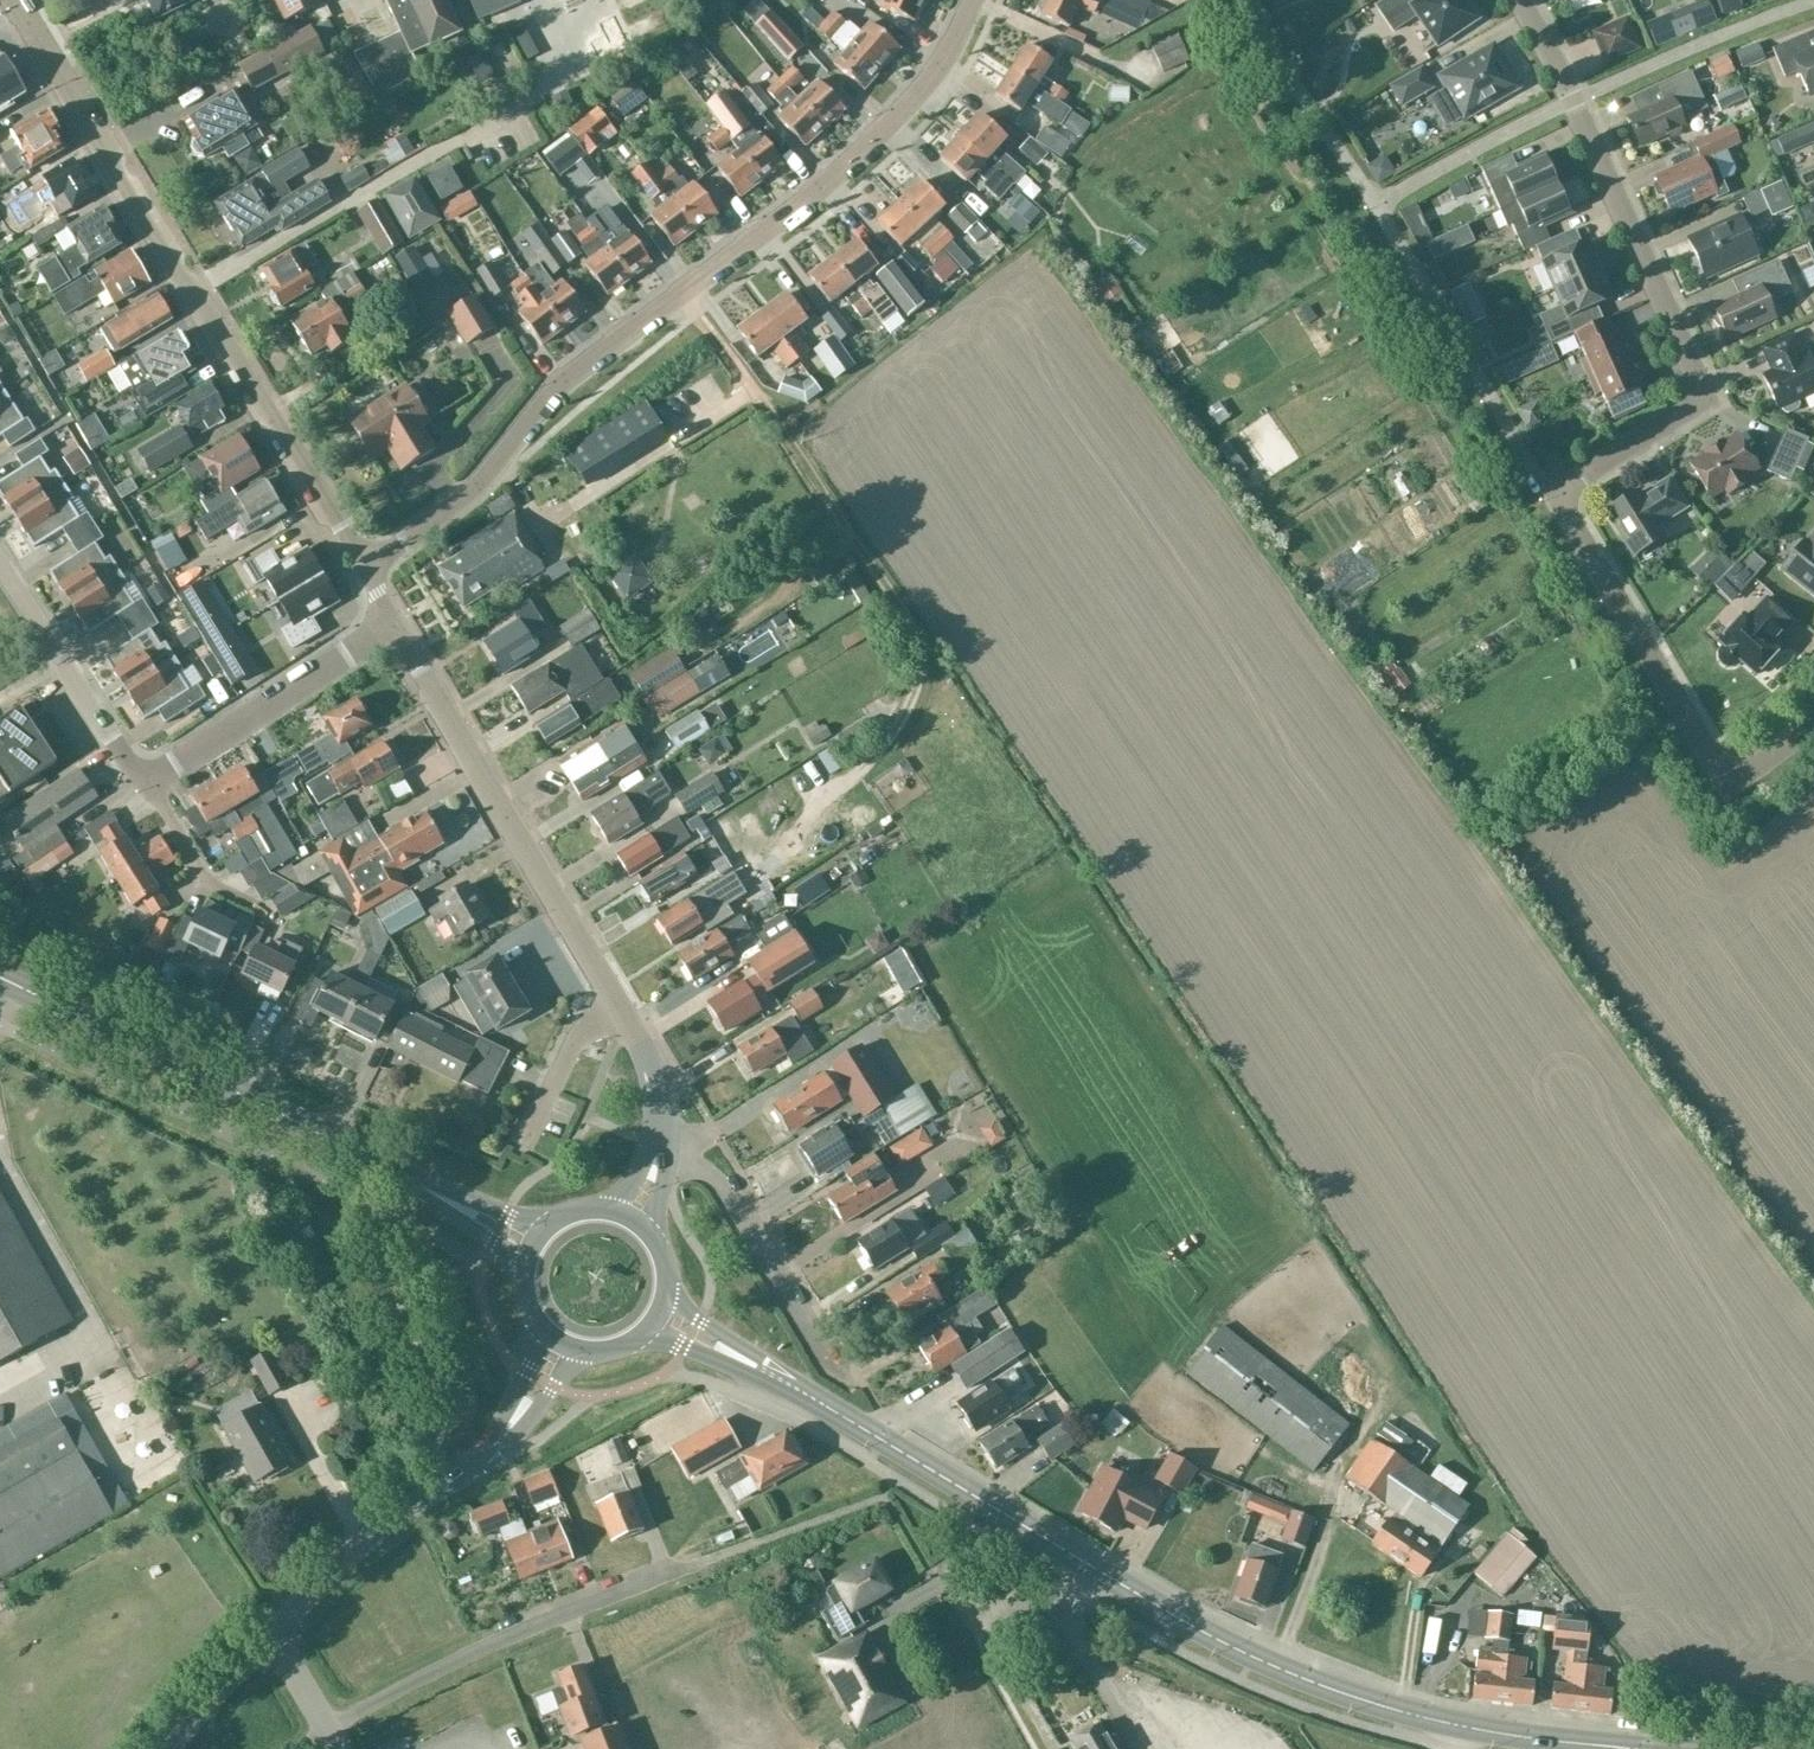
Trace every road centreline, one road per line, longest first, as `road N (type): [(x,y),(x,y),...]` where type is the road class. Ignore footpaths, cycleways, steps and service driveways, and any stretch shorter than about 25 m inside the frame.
road 1 (residential): [(1727,784),(1553,493),(1707,399),(1521,0)]
road 2 (secondary): [(1621,1748),(1404,1713),(1252,1657),(756,1367)]
road 3 (residential): [(366,568),(478,486),(571,376),(845,166),(935,71),(973,0)]
road 4 (tertiary): [(366,568),(15,0)]
road 5 (tertiary): [(661,1149),(661,1102),(647,1055),(396,626)]
road 6 (track): [(681,292),(914,634),(915,690),(899,722),(857,768)]
road 7 (secondary): [(399,1174),(0,977)]
road 8 (unclassified): [(329,1730),(487,1648),(702,1561)]
road 9 (residential): [(859,1377),(848,1383),(827,1367),(717,1183),(661,1149)]
road 10 (unclassified): [(271,1634),(348,1551),(487,1458),(506,1431)]
road 11 (unclassified): [(396,626),(150,780)]
road 12 (unclassified): [(150,780),(131,765),(0,566)]
road 13 (residential): [(150,780),(207,878),(265,911)]
road 14 (secondary): [(399,1174),(404,1185),(499,1244),(524,1271)]
road 15 (secondary): [(551,1224),(399,1174)]
road 16 (unclassified): [(171,1748),(271,1634)]
road 17 (secondary): [(641,1336),(732,1369),(756,1367)]

